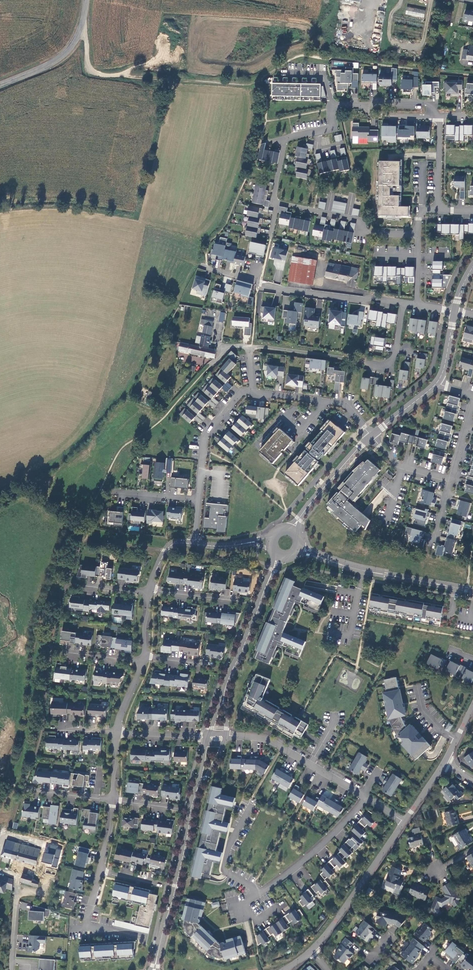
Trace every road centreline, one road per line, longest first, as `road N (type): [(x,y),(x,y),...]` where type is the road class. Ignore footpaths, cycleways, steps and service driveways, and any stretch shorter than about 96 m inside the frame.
road 1 (residential): [(199,499),(207,433),(243,393),(344,405),(371,436)]
road 2 (residential): [(252,803),(224,869),(261,892),(339,829),(364,796)]
road 3 (residential): [(404,303),(286,290),(206,267)]
road 4 (tertiary): [(155,969),(199,784)]
road 5 (tertiary): [(301,550),(472,591)]
road 6 (residential): [(311,950),(405,822)]
road 7 (residential): [(226,737),(267,739),(364,796)]
road 8 (residential): [(277,204),(361,221),(364,233),(418,235)]
road 9 (tertiary): [(224,692),(279,557)]
road 10 (tertiary): [(85,0),(81,24),(59,58),(0,85)]
road 11 (track): [(81,24),(89,68),(170,79)]
road 12 (tertiary): [(371,436),(292,528)]

